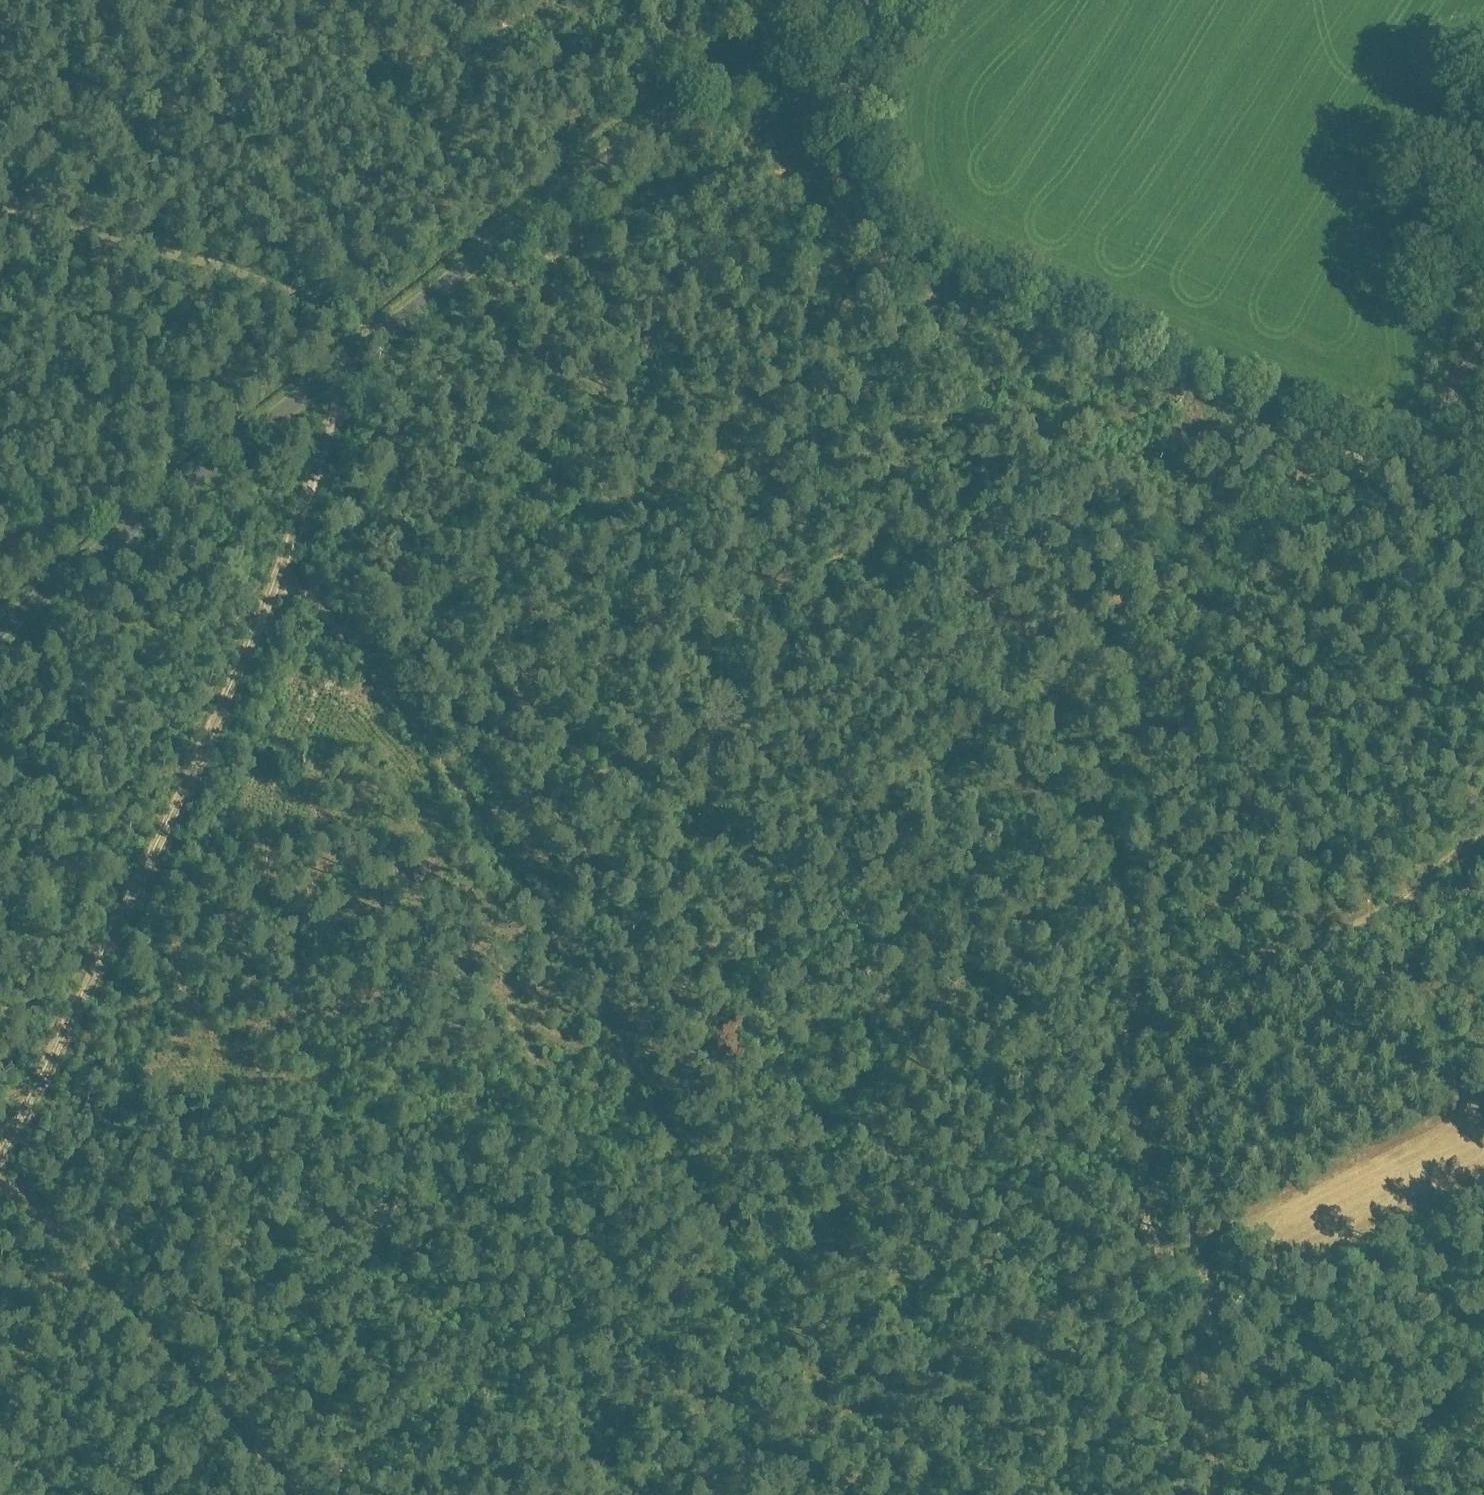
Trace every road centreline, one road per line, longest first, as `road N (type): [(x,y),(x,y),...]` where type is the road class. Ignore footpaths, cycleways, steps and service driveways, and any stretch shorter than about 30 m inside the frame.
road 1 (unclassified): [(0,619),(823,0)]
road 2 (track): [(1221,574),(477,826)]
road 3 (track): [(477,826),(824,1407)]
road 4 (track): [(0,1156),(121,929),(290,554)]
road 5 (track): [(1129,987),(1102,757),(1221,574)]
road 6 (track): [(288,1494),(0,1164)]
road 7 (track): [(1129,987),(1376,917),(1483,839)]
road 8 (track): [(824,1407),(1165,1248)]
road 9 (track): [(1165,1248),(1483,1079)]
road 10 (track): [(290,554),(477,826)]
road 11 (track): [(1221,574),(1312,455),(1483,509)]
road 12 (track): [(1165,1248),(1129,987)]
road 13 (track): [(1186,1494),(1165,1248)]
road 14 (track): [(341,361),(323,451),(290,554)]
road 15 (track): [(654,1494),(824,1407)]

